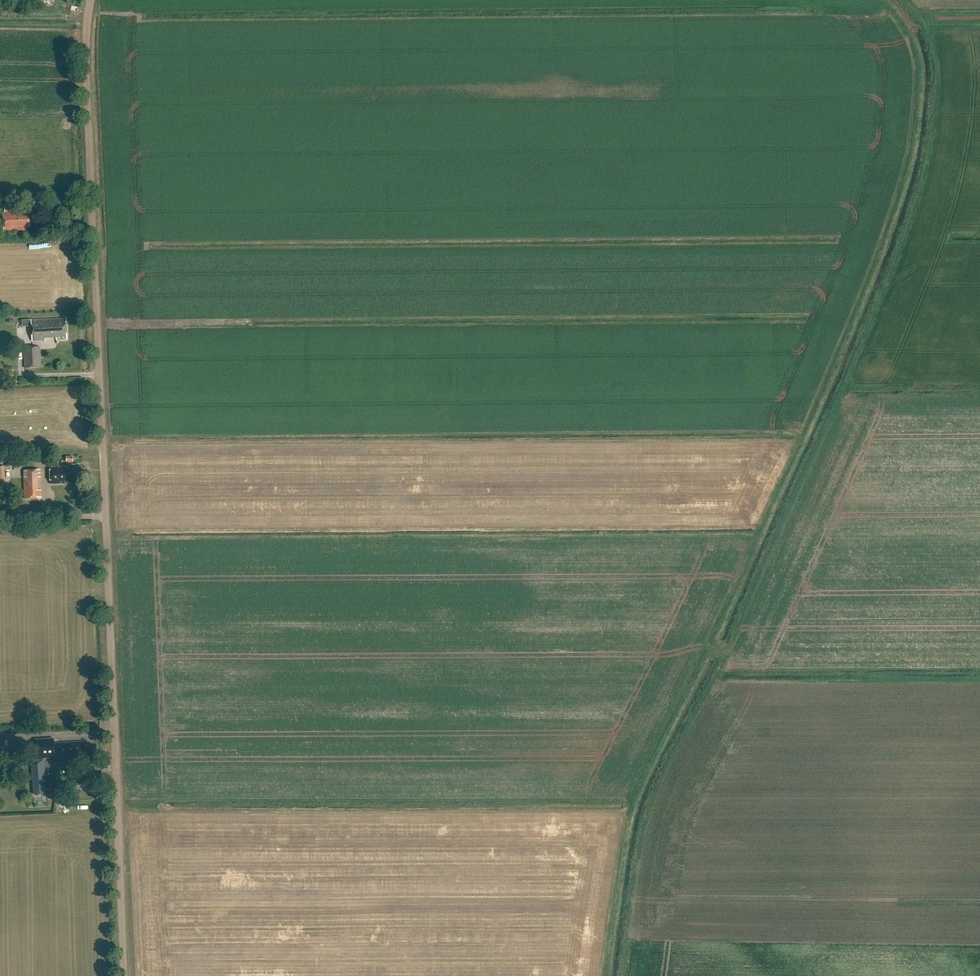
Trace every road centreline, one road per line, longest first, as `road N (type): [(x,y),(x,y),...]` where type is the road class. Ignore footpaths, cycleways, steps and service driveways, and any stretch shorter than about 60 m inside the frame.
road 1 (unclassified): [(87,0),(123,975)]

